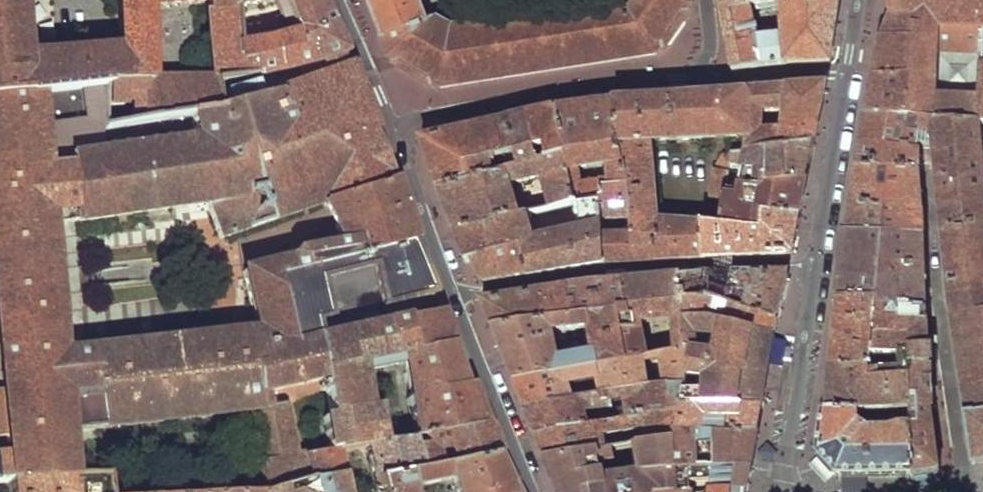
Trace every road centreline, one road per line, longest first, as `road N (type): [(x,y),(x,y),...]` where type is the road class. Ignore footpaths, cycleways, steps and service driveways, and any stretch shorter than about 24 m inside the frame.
road 1 (residential): [(700,80),(559,90),(391,124)]
road 2 (residential): [(783,491),(815,272)]
road 3 (residential): [(453,298),(530,491)]
road 4 (residential): [(815,272),(851,76)]
road 5 (residential): [(391,124),(453,298)]
road 6 (residential): [(453,298),(623,275)]
road 7 (residential): [(851,76),(700,80)]
road 8 (residential): [(680,272),(815,272)]
road 9 (residential): [(340,0),(391,124)]

